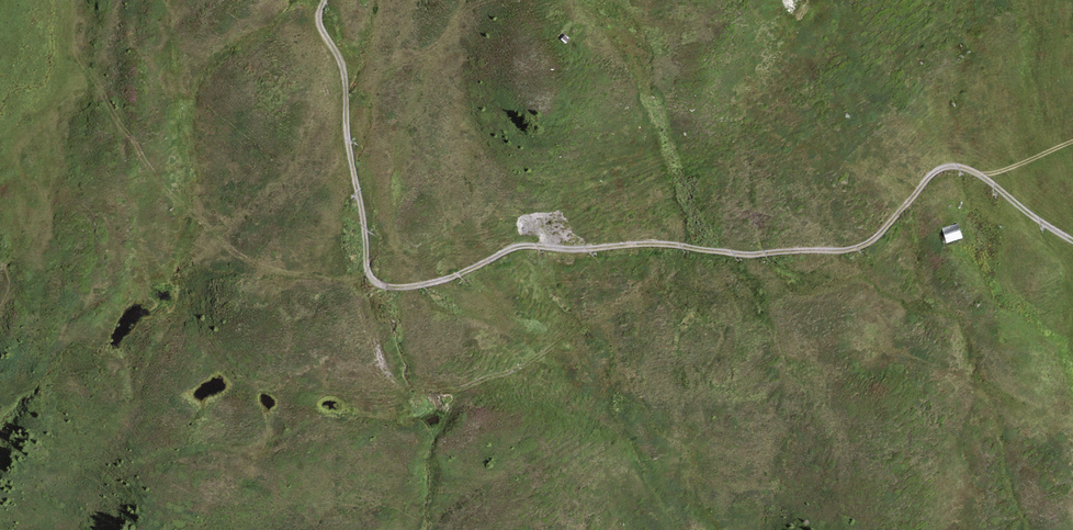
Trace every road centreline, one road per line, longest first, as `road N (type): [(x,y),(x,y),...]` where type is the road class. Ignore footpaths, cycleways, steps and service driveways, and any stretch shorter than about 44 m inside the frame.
road 1 (track): [(1072,240),(983,175),(949,165),(932,172),(878,233),(849,248),(751,253),(655,241),(523,244),(436,280),(376,282),(347,131),(346,71),(319,22),(324,0)]
road 2 (track): [(73,0),(81,58),(166,186),(259,263),(376,282)]
road 3 (track): [(346,103),(443,38),(483,0)]

